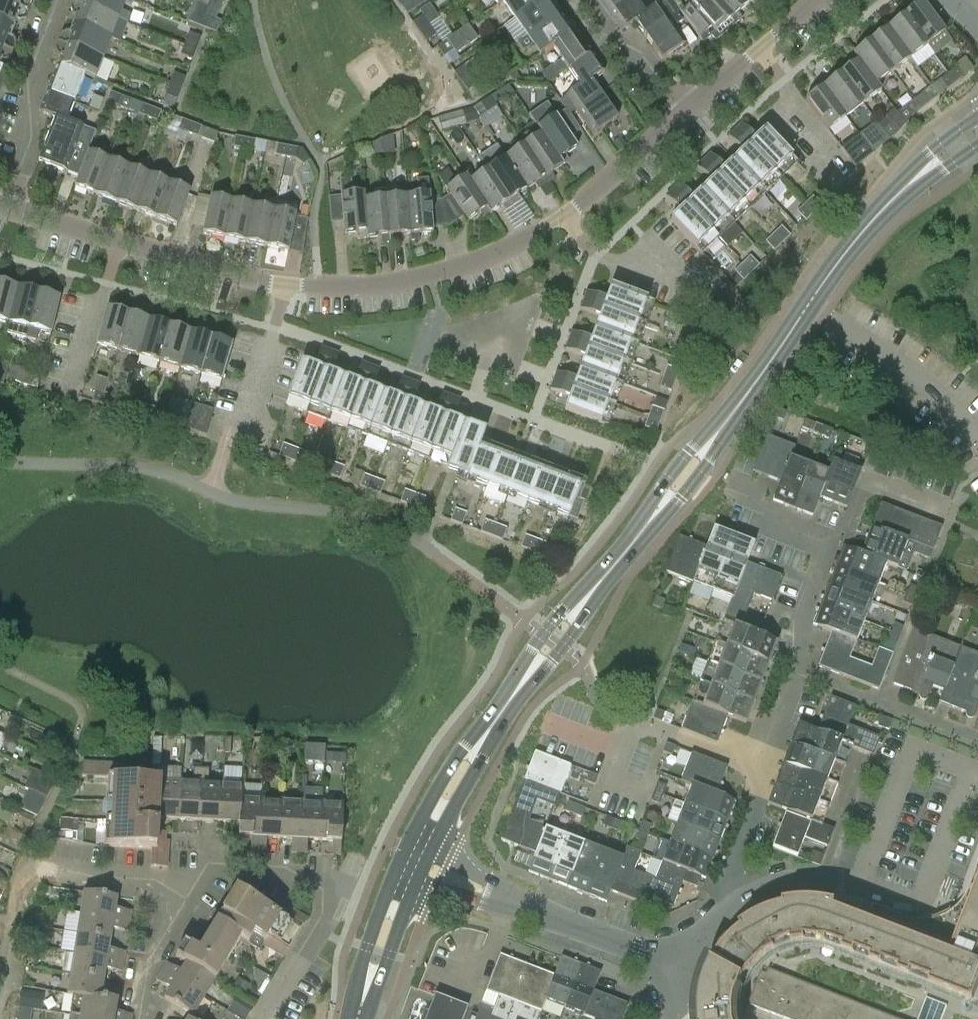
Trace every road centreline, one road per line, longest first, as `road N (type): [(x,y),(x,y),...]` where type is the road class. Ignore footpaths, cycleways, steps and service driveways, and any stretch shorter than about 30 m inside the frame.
road 1 (tertiary): [(414,858),(456,779),(863,230),(977,132)]
road 2 (residential): [(14,208),(243,277),(318,286),(424,278),(560,217)]
road 3 (residential): [(267,1018),(323,926),(324,906),(255,860),(174,886)]
road 4 (residential): [(665,967),(414,858)]
road 5 (residential): [(174,886),(38,877),(0,945)]
road 6 (residential): [(14,208),(37,48),(55,0)]
road 7 (residential): [(859,880),(925,903),(974,770)]
road 8 (residential): [(784,669),(977,751)]
road 9 (residential): [(974,770),(917,750),(901,767),(859,880)]
road 10 (tertiary): [(356,1018),(414,858)]
road 11 (residential): [(688,110),(815,0)]
road 12 (residential): [(560,217),(688,110)]
road 13 (residential): [(826,538),(841,513),(855,513),(874,486),(888,482),(948,508)]
road 14 (residential): [(688,110),(637,52),(619,46),(587,0)]
road 15 (residential): [(734,904),(719,887),(764,771)]
road 16 (residential): [(764,771),(630,720)]
road 17 (residential): [(784,669),(826,538)]
road 18 (residential): [(138,1018),(149,955),(174,886)]
road 19 (residential): [(734,904),(792,880),(859,880)]
road 20 (residential): [(669,261),(644,266),(594,248),(560,217)]

